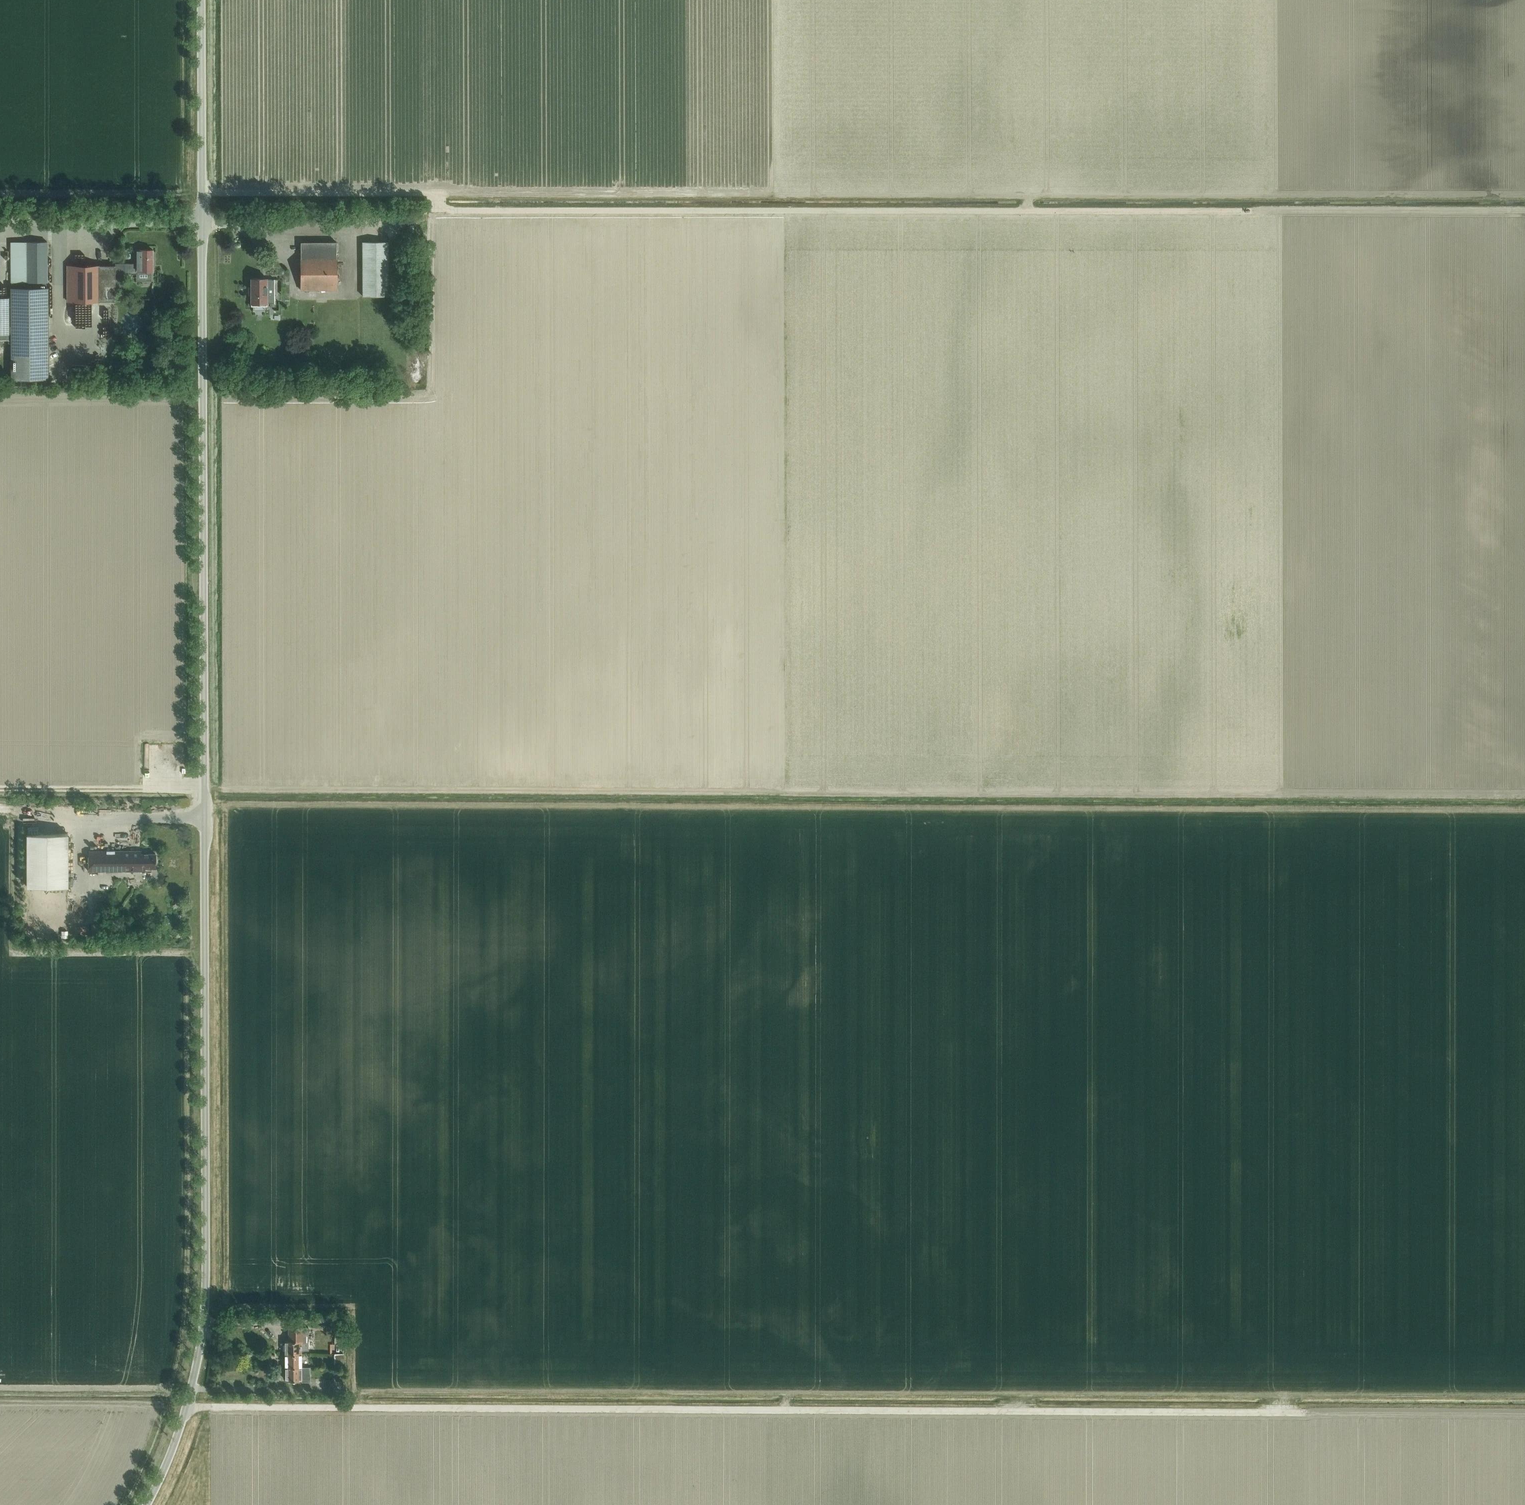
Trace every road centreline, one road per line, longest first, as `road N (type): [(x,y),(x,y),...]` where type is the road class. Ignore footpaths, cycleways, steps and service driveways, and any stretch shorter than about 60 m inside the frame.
road 1 (unclassified): [(146,1504),(190,1390),(205,1288),(201,0)]

